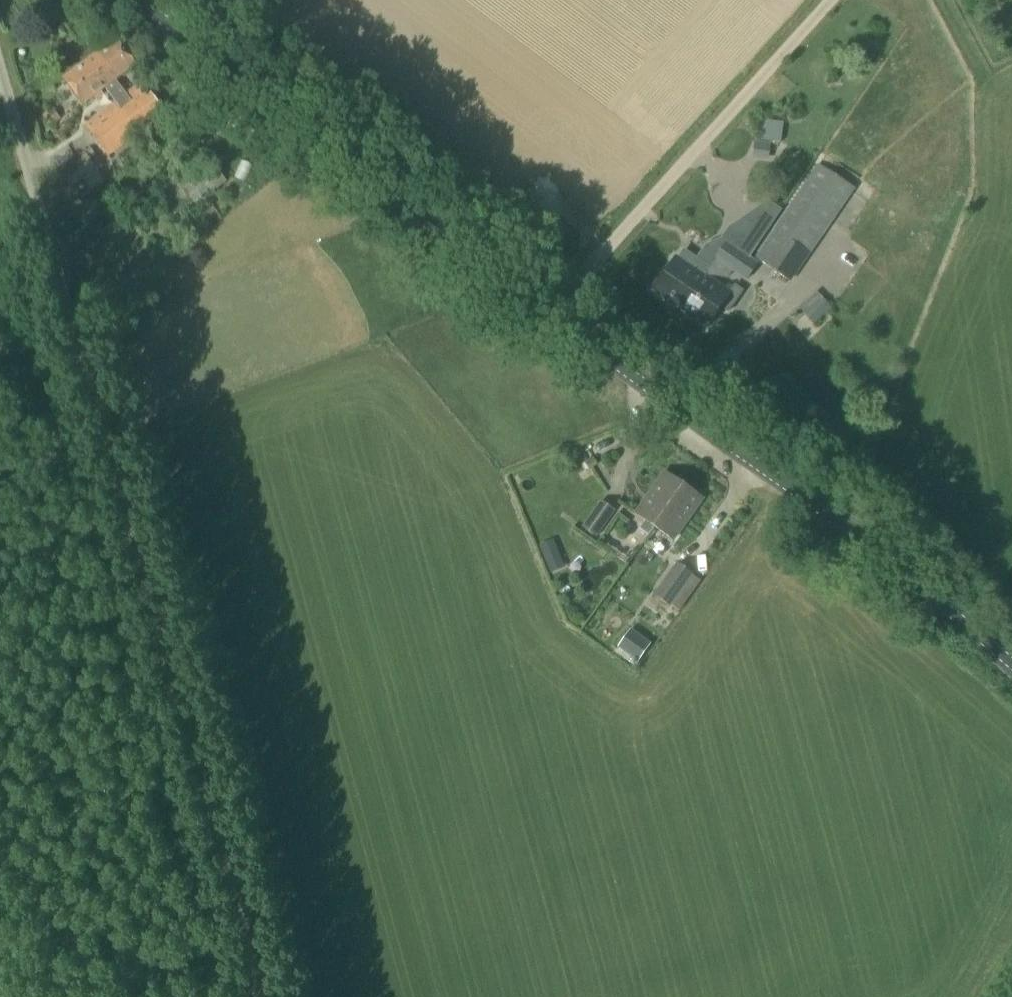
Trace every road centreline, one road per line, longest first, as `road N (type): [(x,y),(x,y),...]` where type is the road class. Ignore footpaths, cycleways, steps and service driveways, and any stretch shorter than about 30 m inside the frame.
road 1 (tertiary): [(1011,672),(560,302),(133,0)]
road 2 (unclassified): [(0,67),(262,996)]
road 3 (track): [(0,597),(154,610)]

